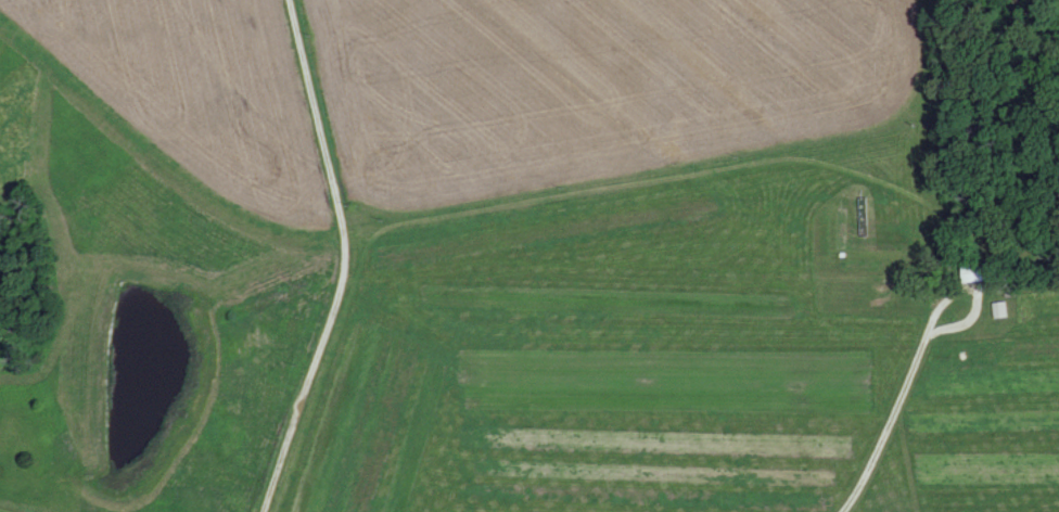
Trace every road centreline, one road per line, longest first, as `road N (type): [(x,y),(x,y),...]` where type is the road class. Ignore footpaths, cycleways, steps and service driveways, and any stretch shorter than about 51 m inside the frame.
road 1 (residential): [(293,0),(345,209),(348,279),(267,511)]
road 2 (residential): [(850,511),(942,312)]

